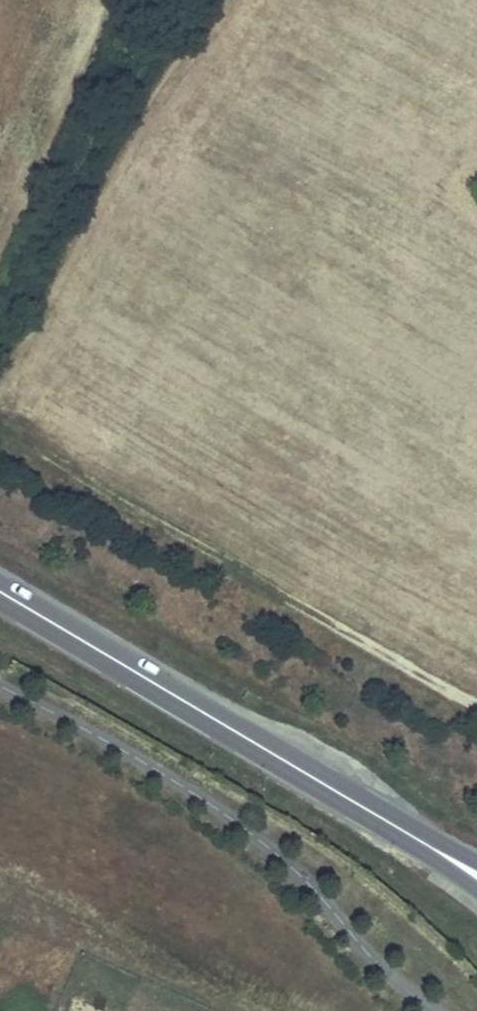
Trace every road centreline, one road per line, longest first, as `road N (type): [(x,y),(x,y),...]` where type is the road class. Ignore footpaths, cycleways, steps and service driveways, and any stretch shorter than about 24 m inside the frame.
road 1 (secondary): [(0,592),(428,846)]

